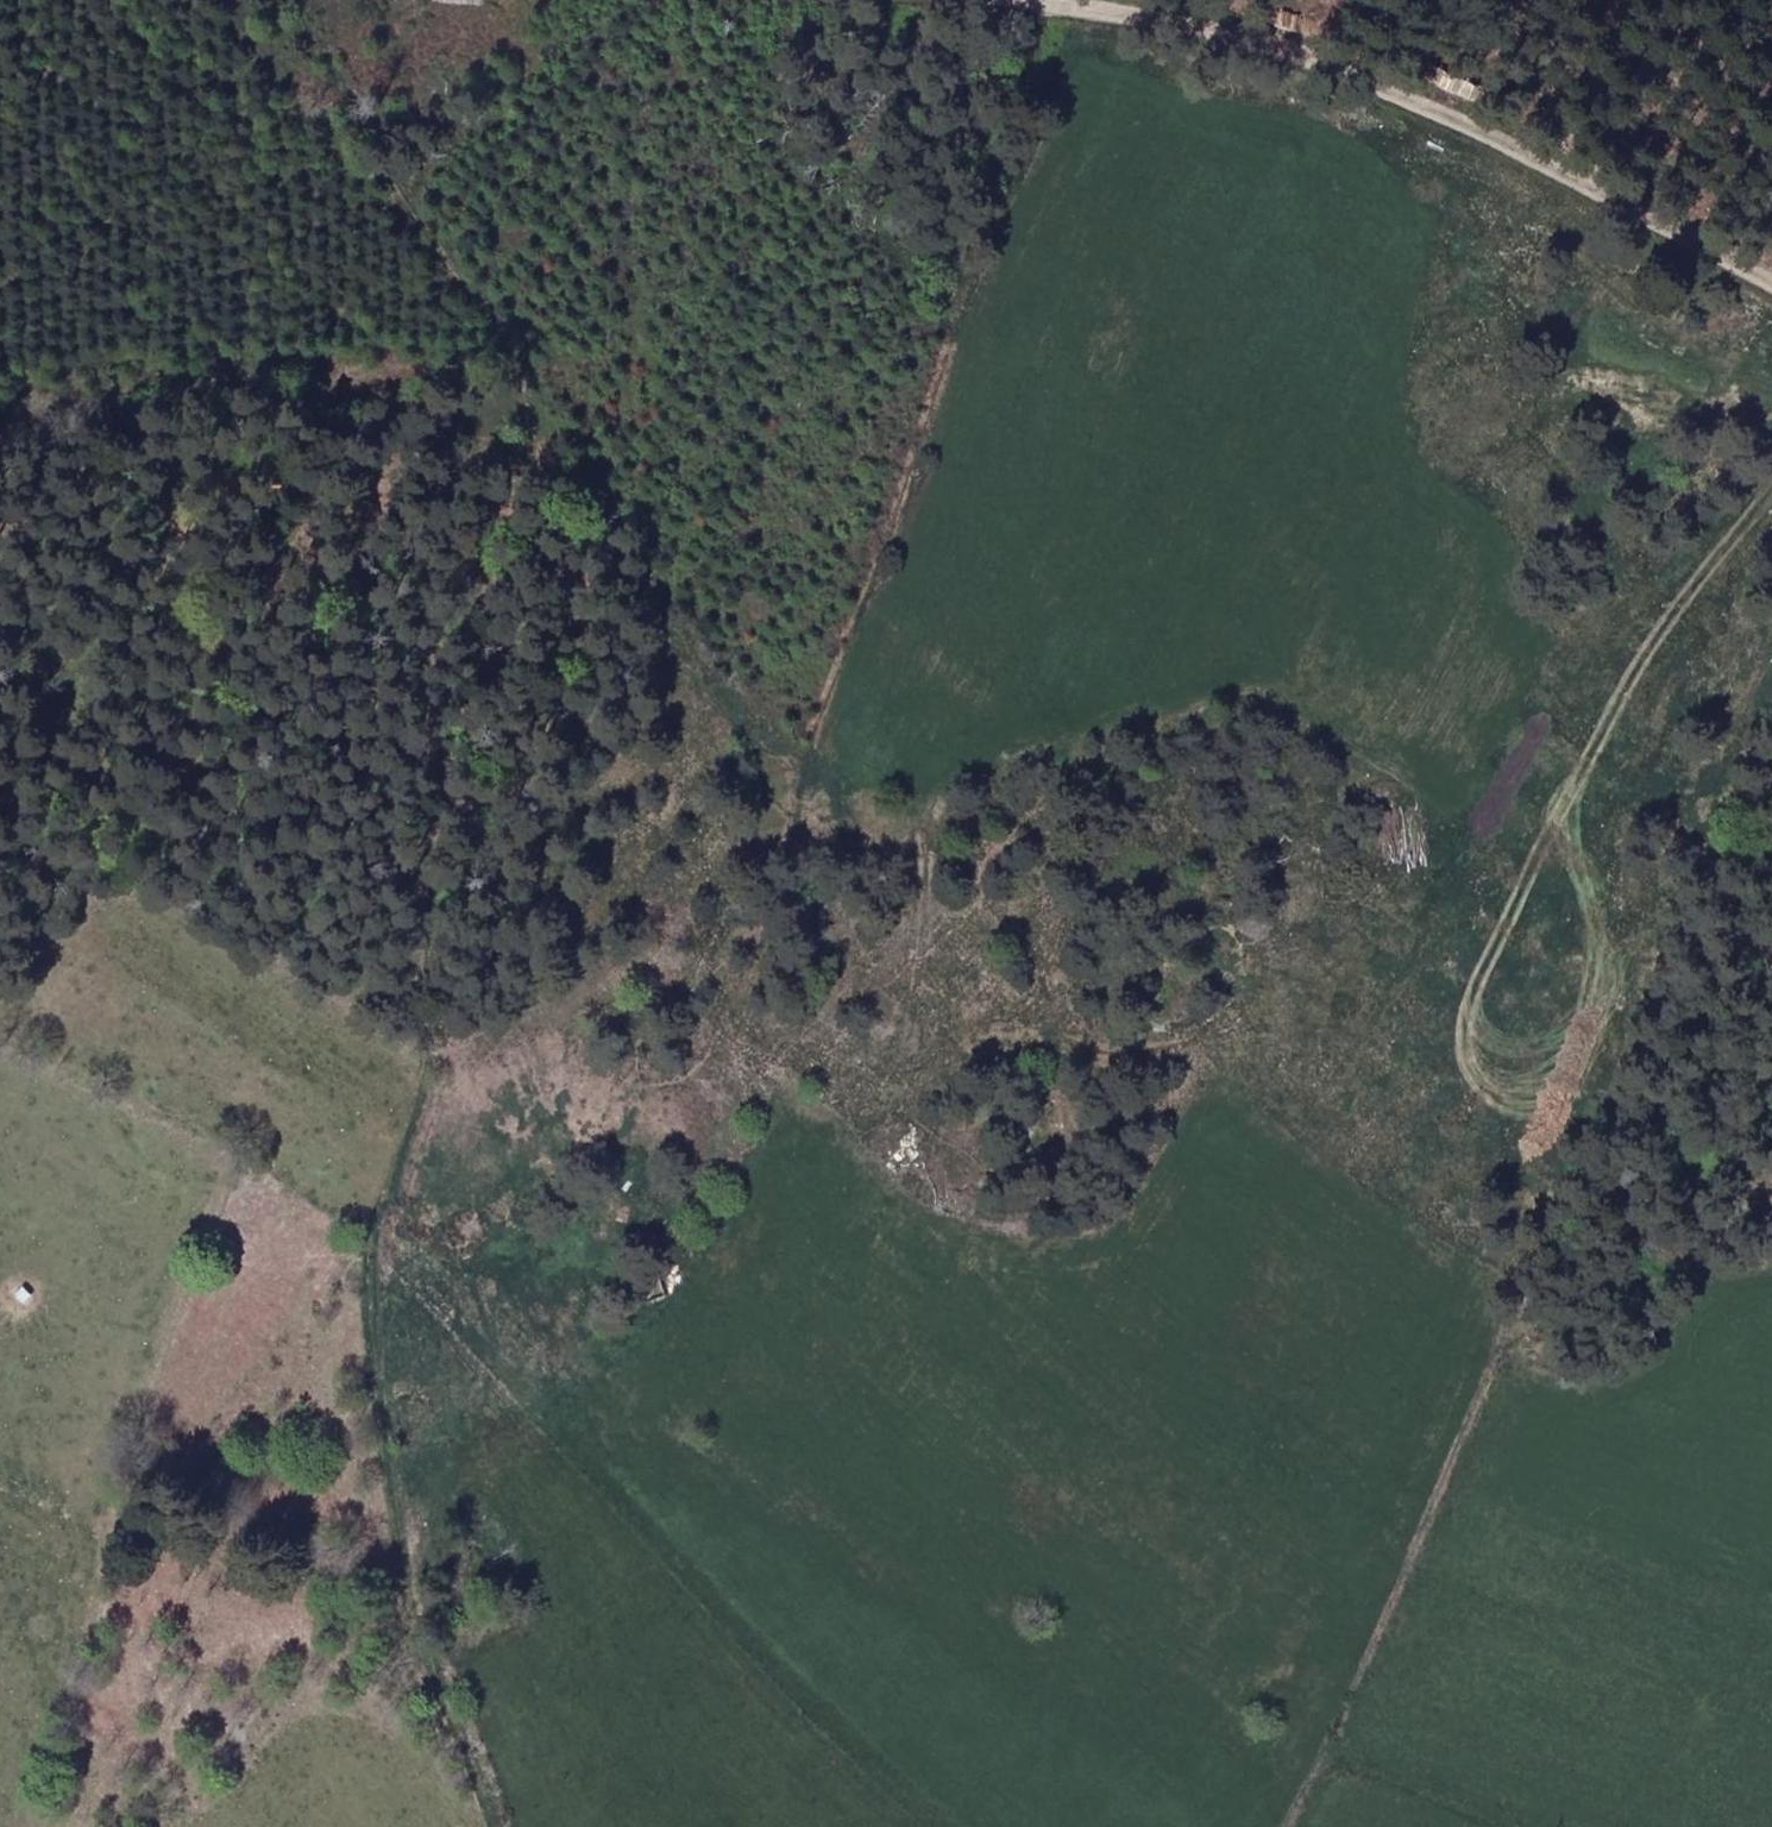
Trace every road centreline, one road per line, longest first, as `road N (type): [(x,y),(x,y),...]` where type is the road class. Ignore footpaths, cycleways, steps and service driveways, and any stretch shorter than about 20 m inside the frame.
road 1 (track): [(284,0),(292,39),(503,334),(514,384),(518,471),(419,926),(431,1096),(371,1293),(420,1628),(507,1826)]
road 2 (track): [(1067,0),(1193,19),(1365,82),(1586,179),(1771,285)]

